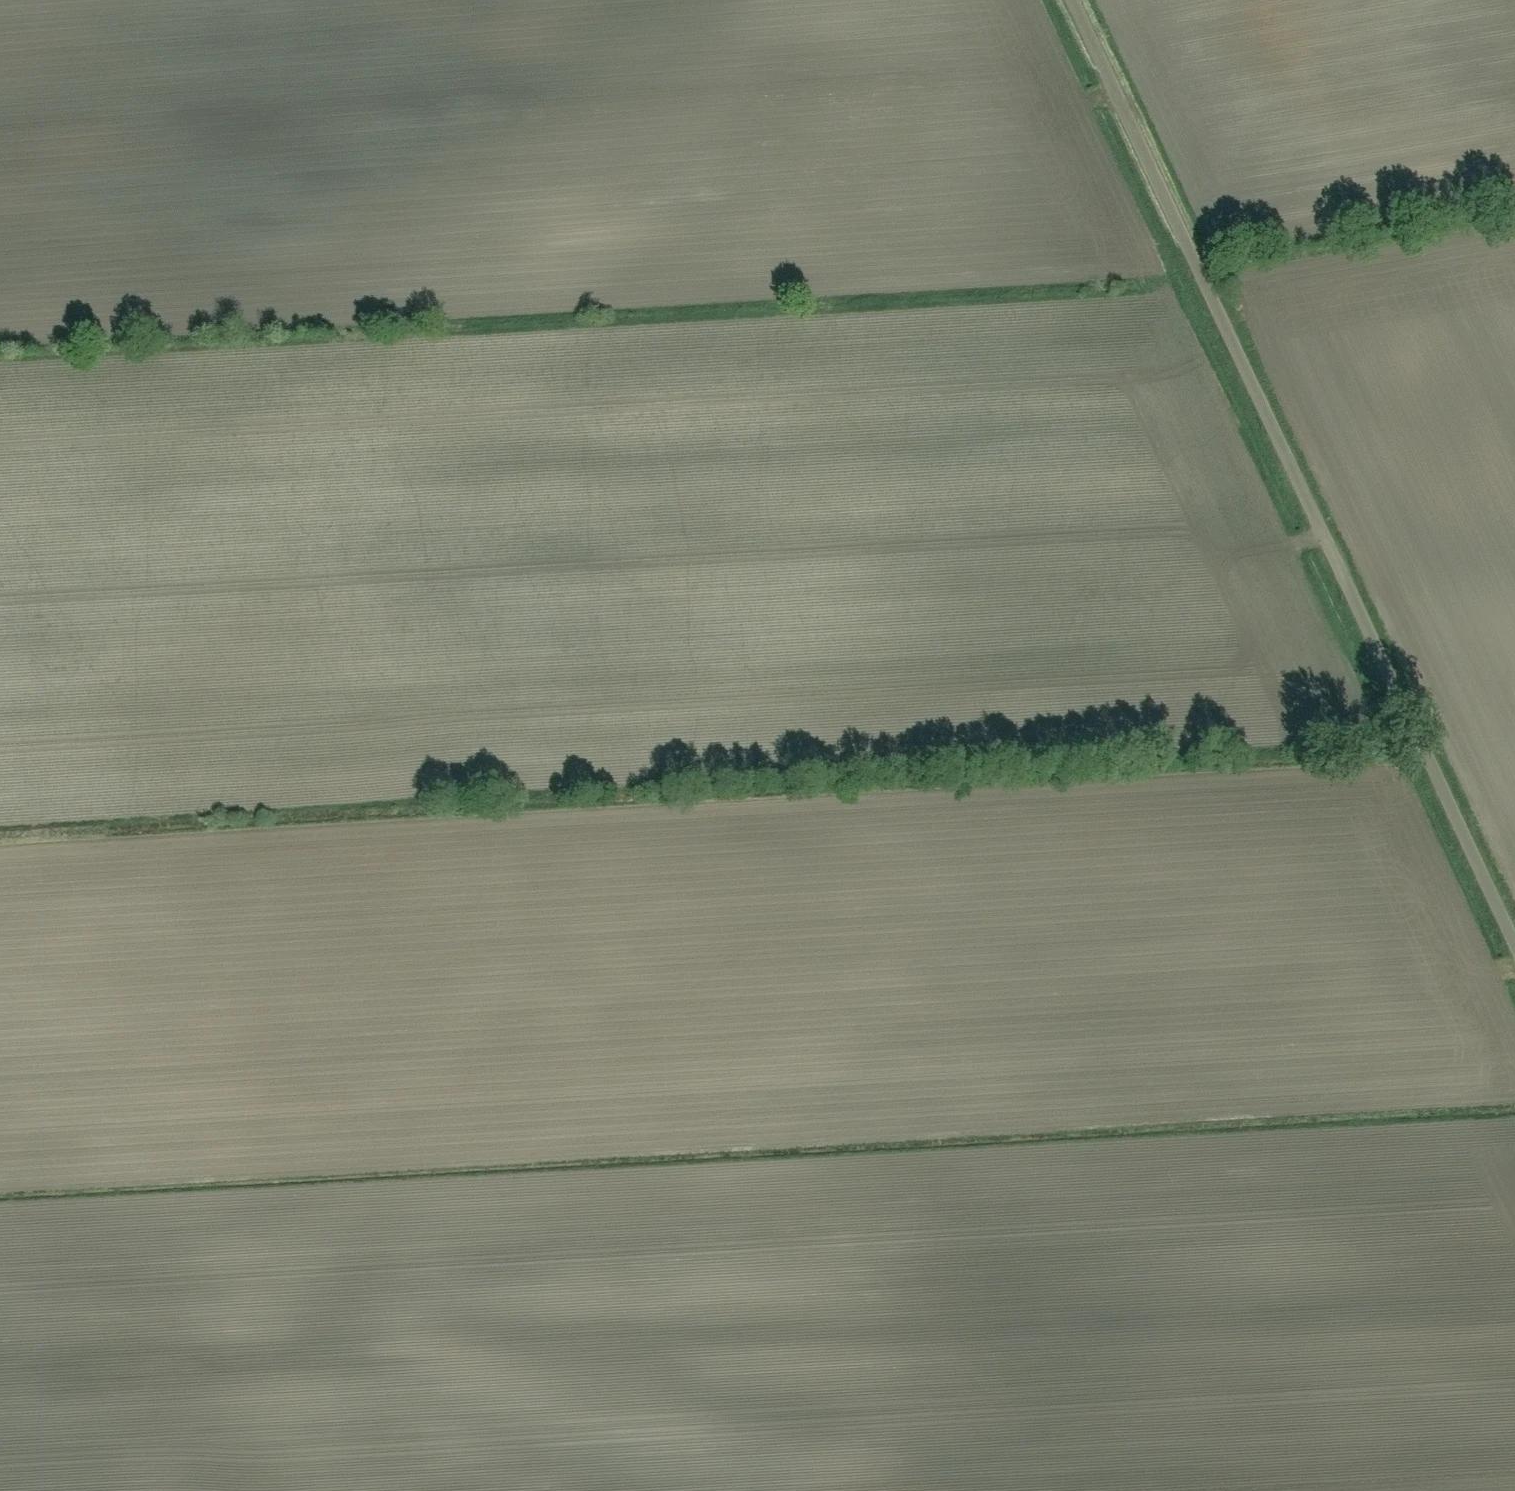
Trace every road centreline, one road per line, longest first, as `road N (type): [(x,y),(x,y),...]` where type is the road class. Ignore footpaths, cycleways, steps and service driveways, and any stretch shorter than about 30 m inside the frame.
road 1 (residential): [(1514,956),(1069,0)]

